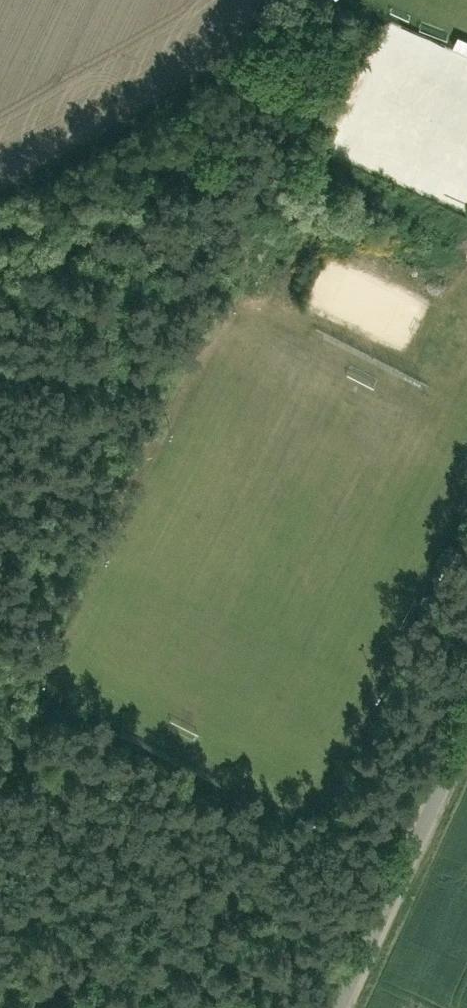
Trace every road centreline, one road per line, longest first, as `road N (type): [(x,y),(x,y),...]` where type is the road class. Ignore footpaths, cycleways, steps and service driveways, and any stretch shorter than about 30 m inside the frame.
road 1 (residential): [(338,1007),(466,739)]

